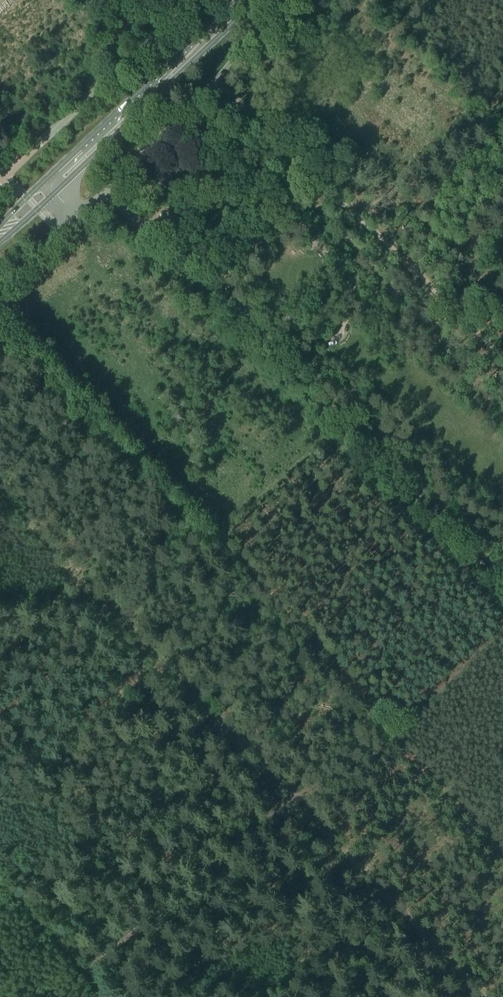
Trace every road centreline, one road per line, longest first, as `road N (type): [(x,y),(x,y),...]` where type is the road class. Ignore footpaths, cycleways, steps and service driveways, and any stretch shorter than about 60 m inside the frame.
road 1 (primary): [(51,187),(248,0)]
road 2 (unclassified): [(23,159),(190,0)]
road 3 (track): [(502,355),(352,211)]
road 4 (unclassified): [(77,216),(215,82)]
road 5 (track): [(329,260),(353,291),(339,337),(294,347),(269,332)]
road 6 (track): [(395,744),(502,852)]

